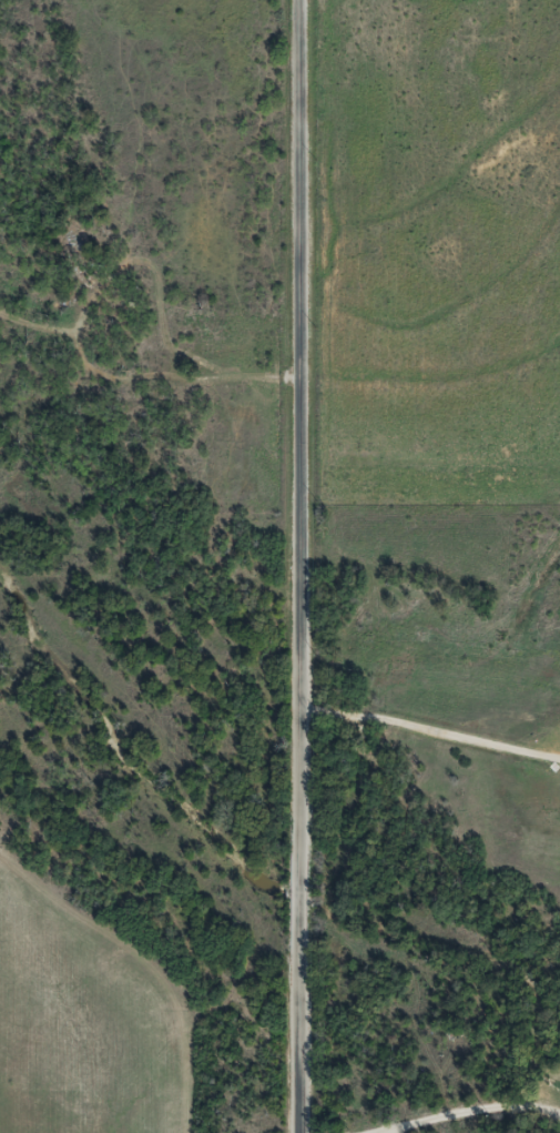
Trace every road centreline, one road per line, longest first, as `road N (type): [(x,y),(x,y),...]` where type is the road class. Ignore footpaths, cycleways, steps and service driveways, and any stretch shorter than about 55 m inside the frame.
road 1 (residential): [(314,1132),(318,0)]

